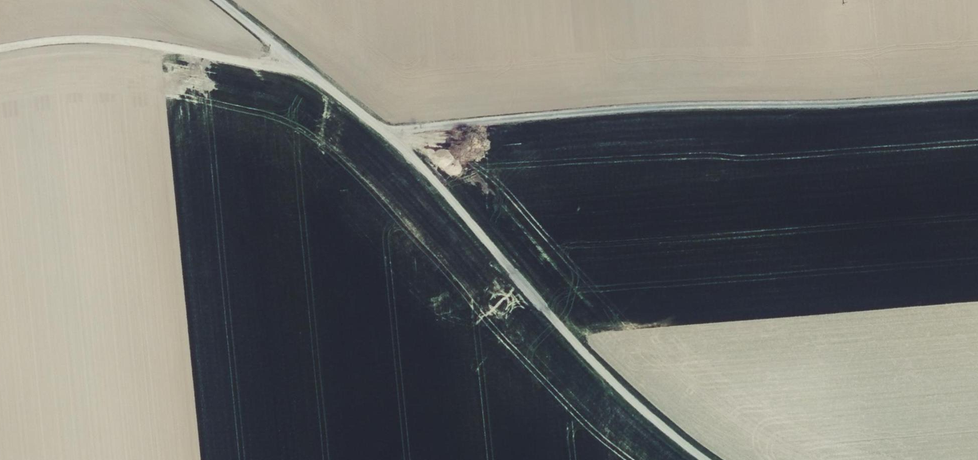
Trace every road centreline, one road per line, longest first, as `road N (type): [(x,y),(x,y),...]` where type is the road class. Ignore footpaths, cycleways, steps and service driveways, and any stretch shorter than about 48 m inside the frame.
road 1 (unclassified): [(218,0),(407,151),(594,364),(706,459)]
road 2 (track): [(977,96),(678,104),(385,132)]
road 3 (track): [(0,50),(137,44),(309,73)]

